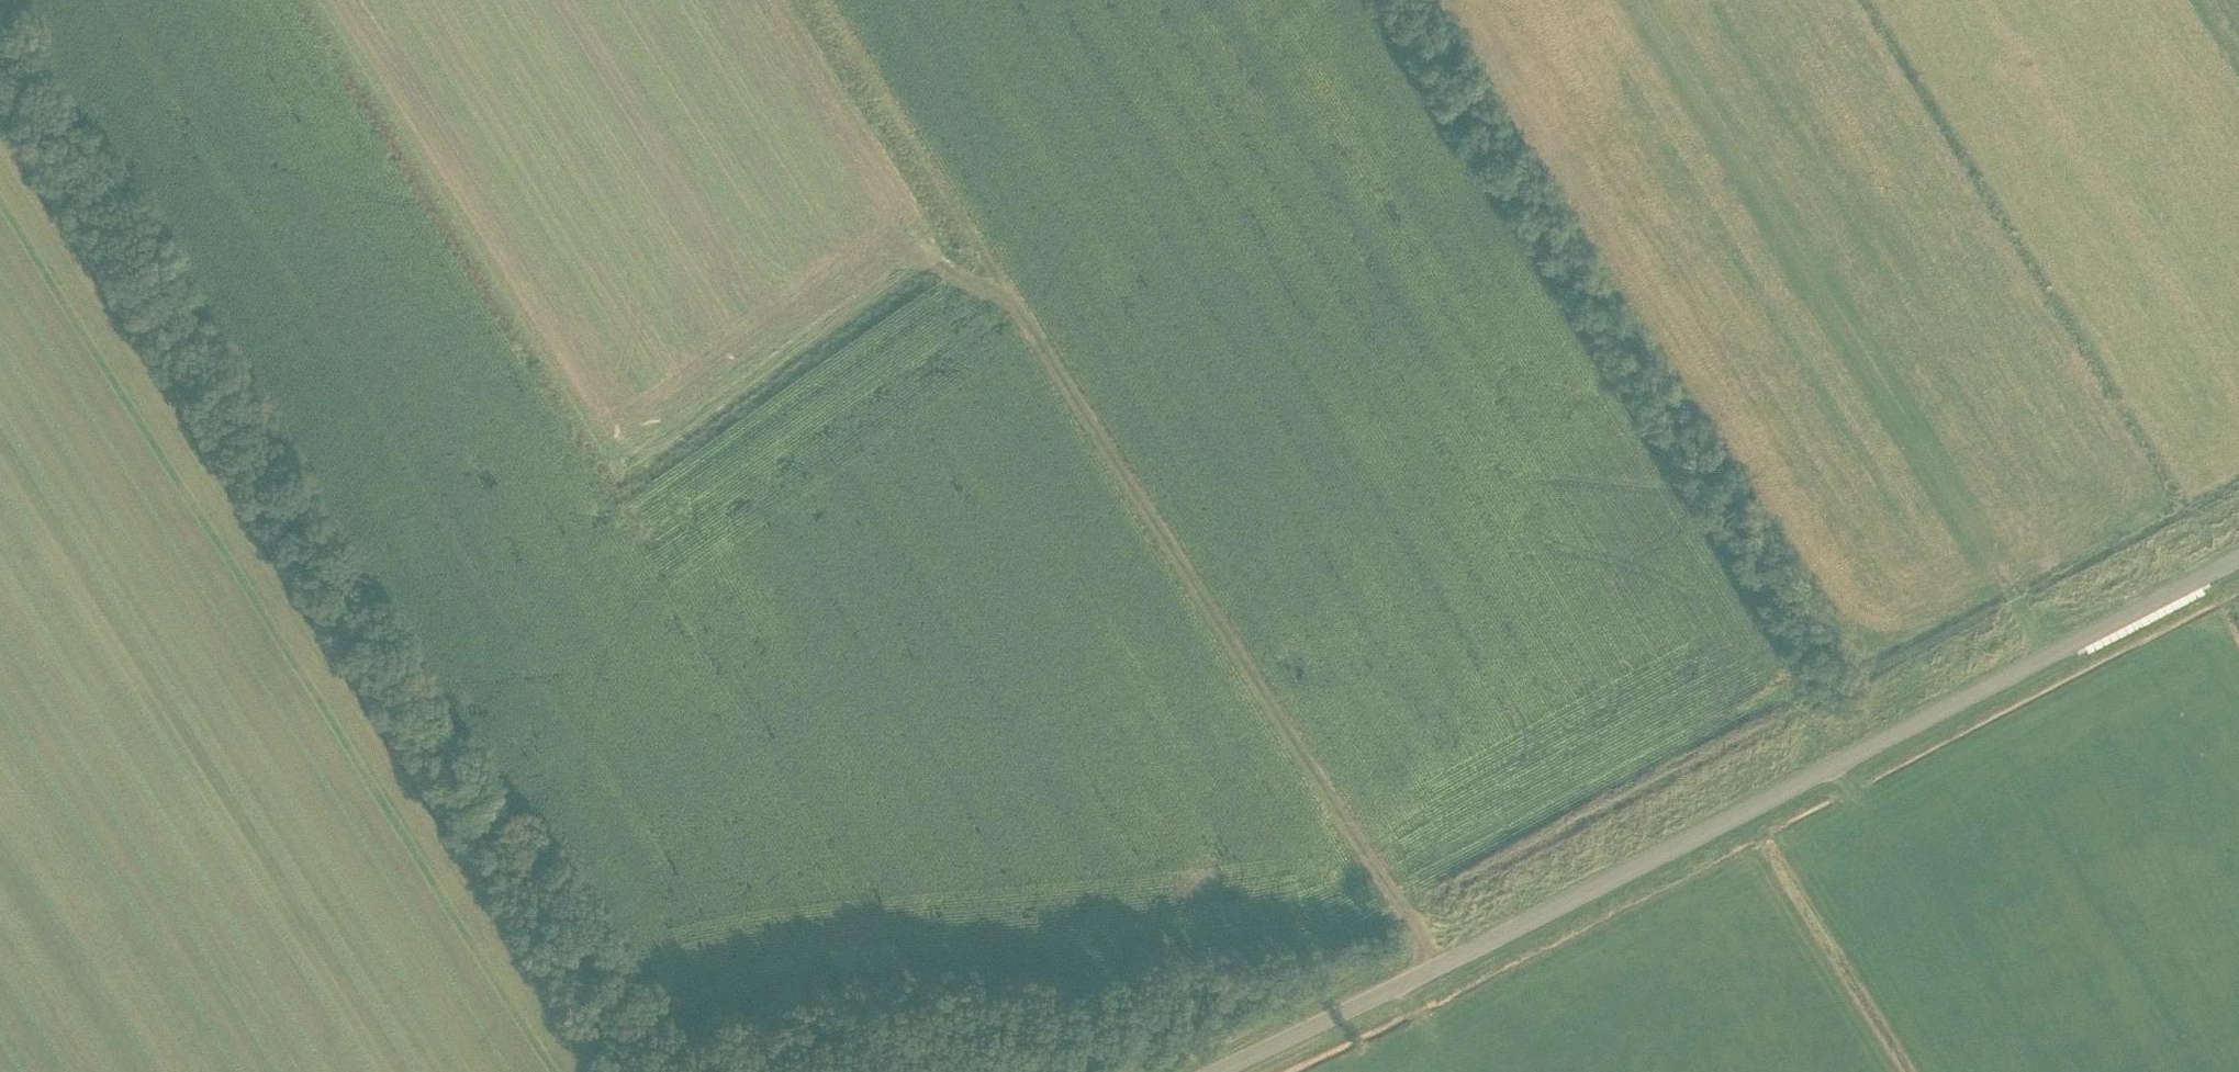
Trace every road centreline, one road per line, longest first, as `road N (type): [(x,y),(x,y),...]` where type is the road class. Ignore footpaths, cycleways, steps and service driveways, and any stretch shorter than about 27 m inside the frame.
road 1 (unclassified): [(1219,1071),(2238,567)]

